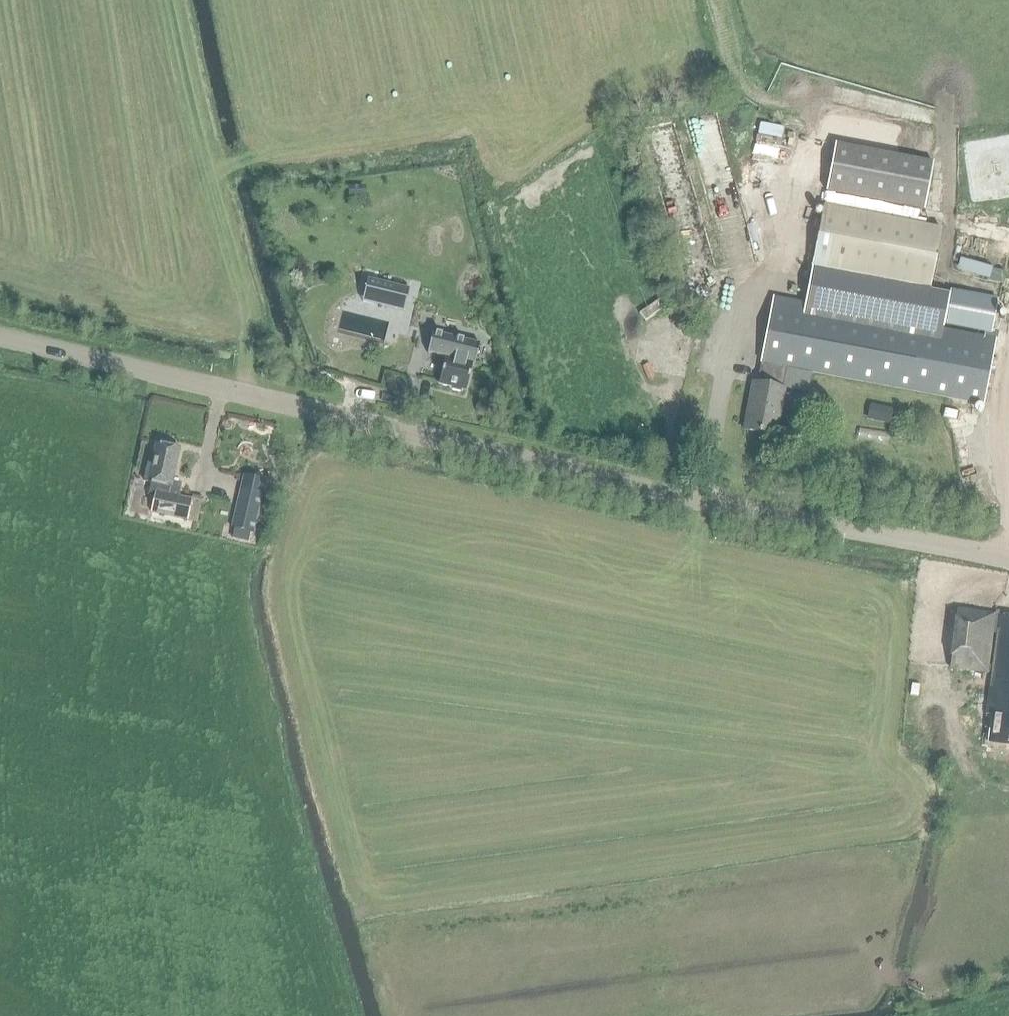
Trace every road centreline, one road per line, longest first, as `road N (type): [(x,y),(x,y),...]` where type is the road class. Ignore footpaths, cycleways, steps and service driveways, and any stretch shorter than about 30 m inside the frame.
road 1 (tertiary): [(1008,559),(578,474),(0,338)]

